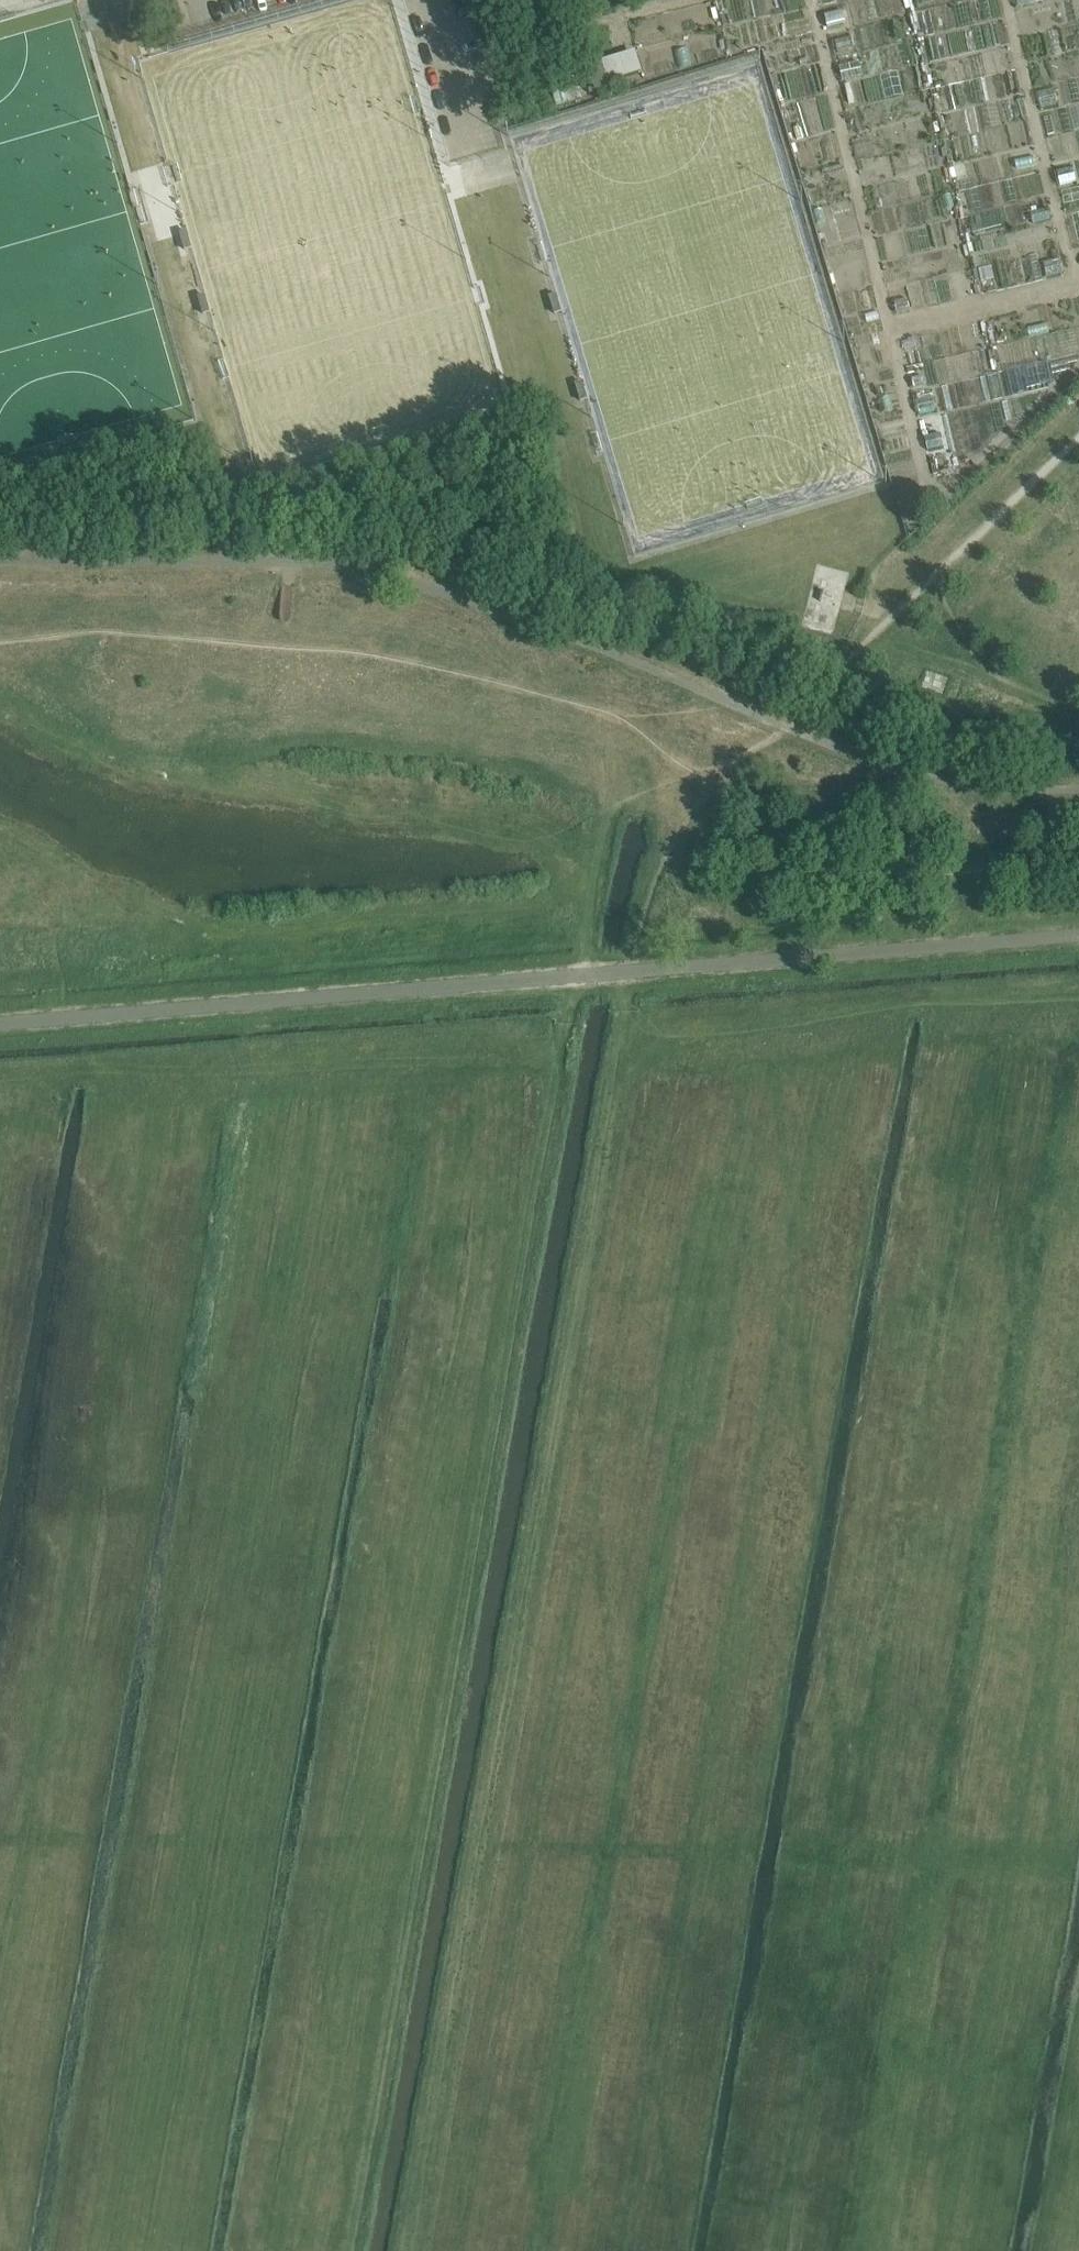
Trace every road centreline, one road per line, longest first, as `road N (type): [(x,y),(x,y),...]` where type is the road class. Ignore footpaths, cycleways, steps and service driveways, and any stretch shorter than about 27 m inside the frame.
road 1 (unclassified): [(1078,935),(0,1024)]

